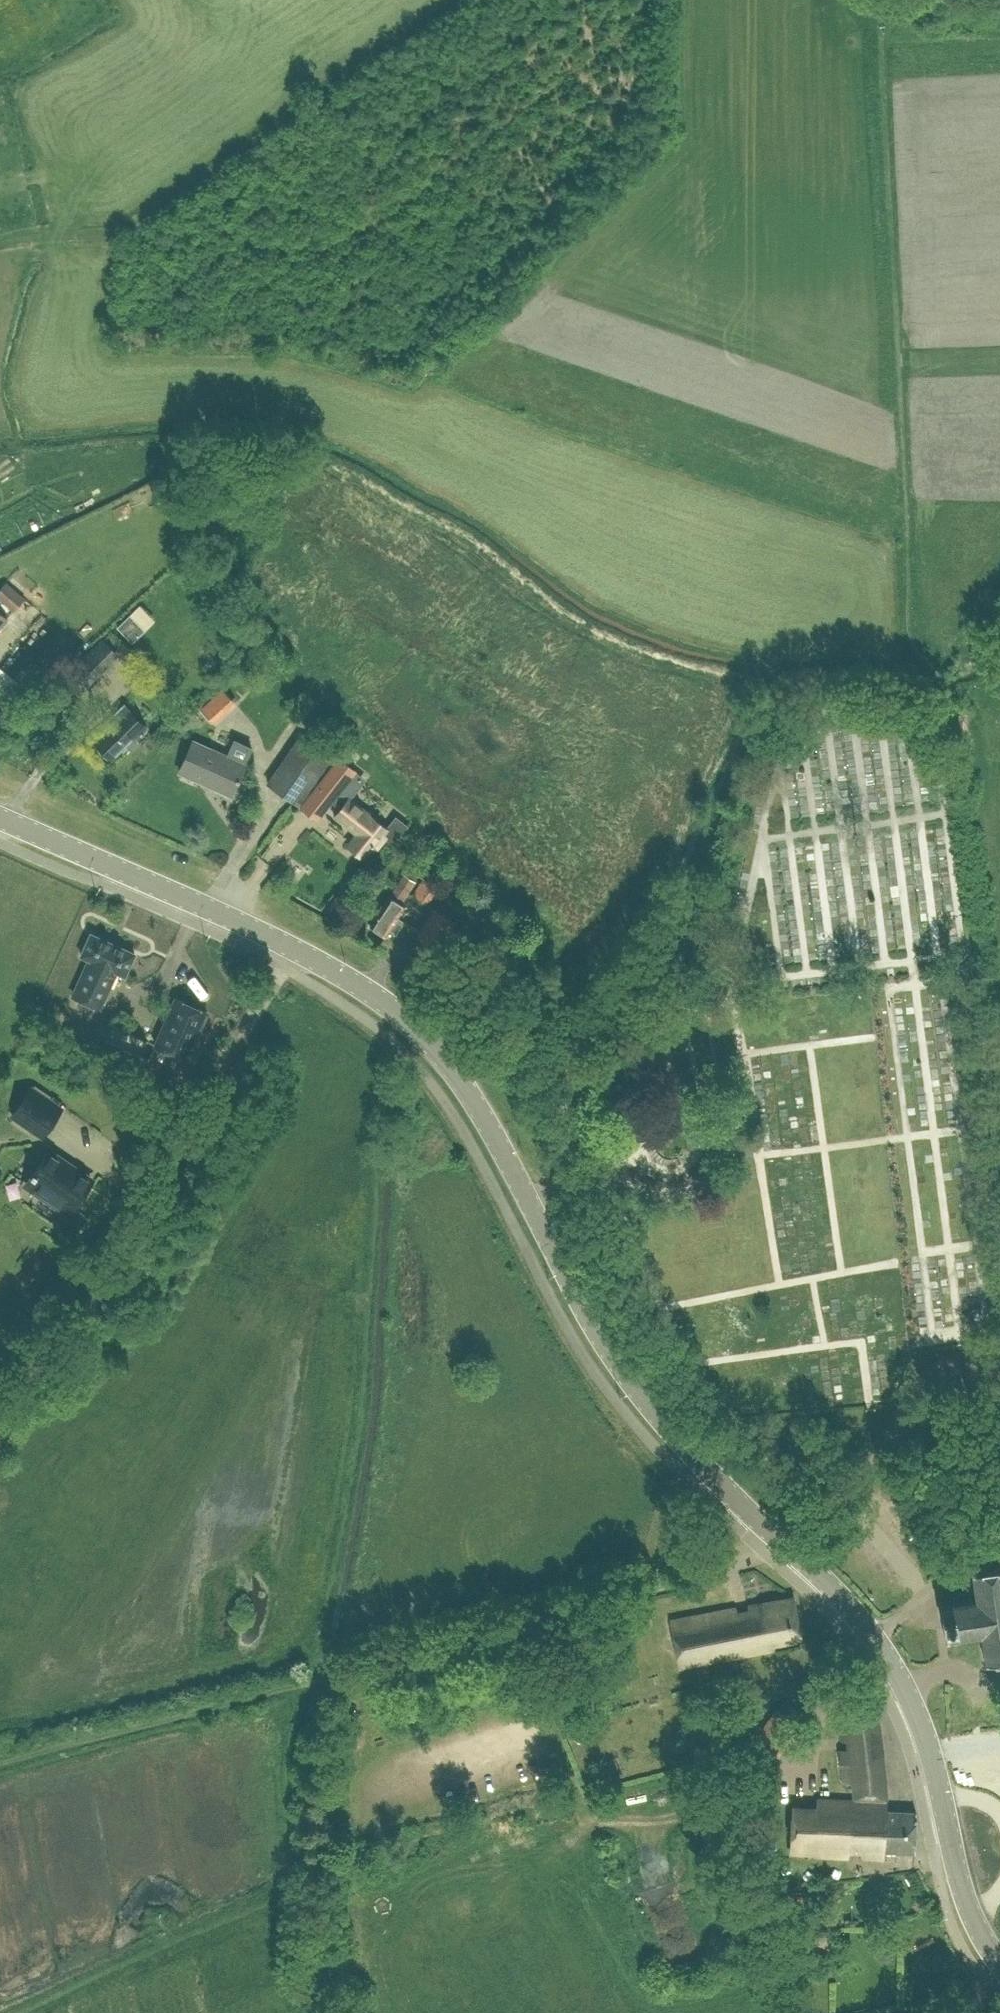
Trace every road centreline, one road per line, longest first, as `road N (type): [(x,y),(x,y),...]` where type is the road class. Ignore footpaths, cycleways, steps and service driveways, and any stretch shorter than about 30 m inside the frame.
road 1 (secondary): [(792,1551),(628,1376),(481,1110),(403,1020),(293,949),(0,816)]
road 2 (track): [(0,1419),(13,1414),(119,1257),(293,949)]
road 3 (secondary): [(999,1967),(962,1885),(932,1757),(905,1688),(845,1600),(792,1551)]
road 4 (unclassified): [(345,1668),(792,1551)]
road 5 (track): [(0,1761),(345,1668)]

